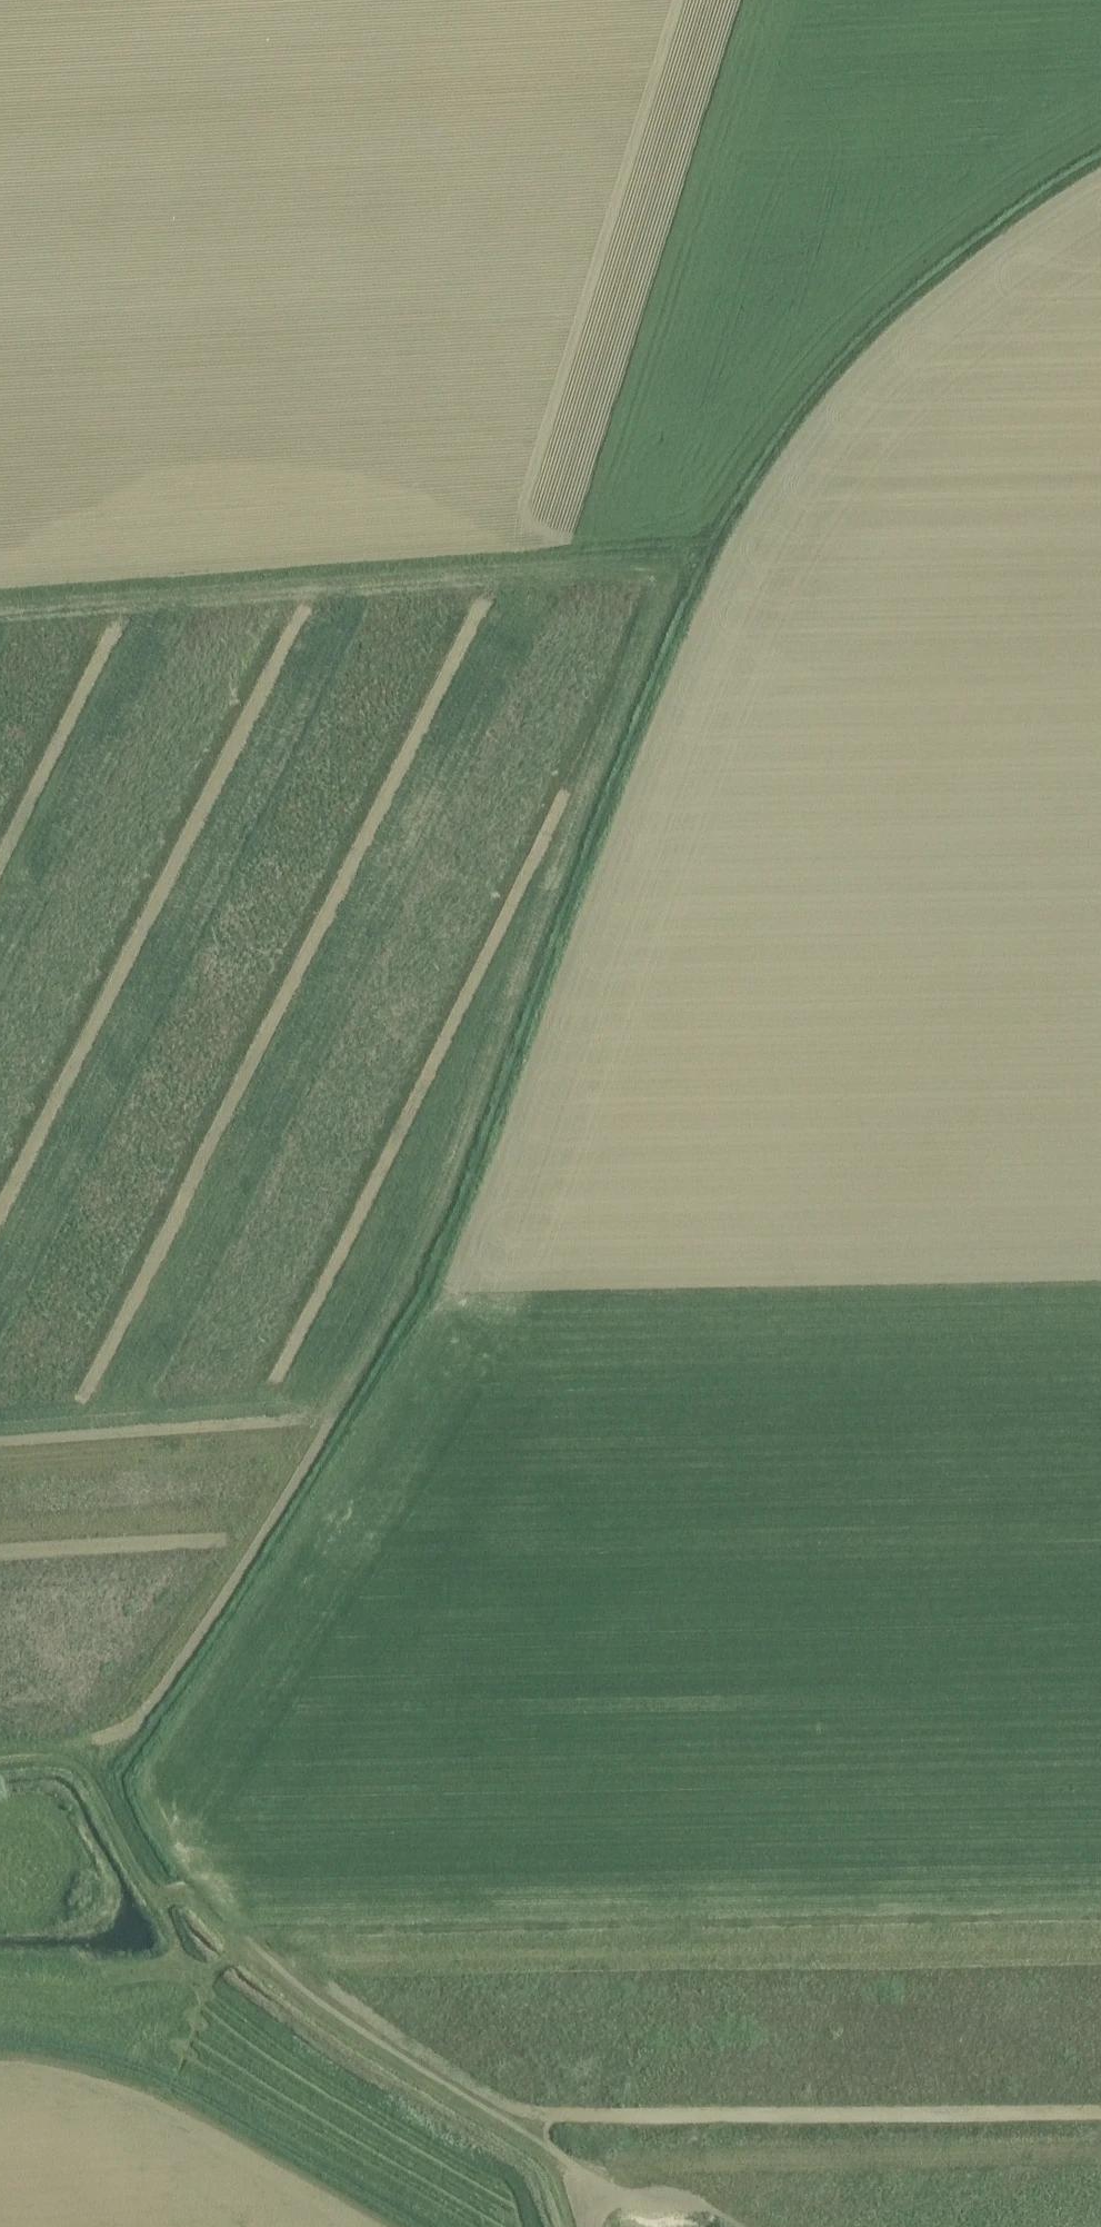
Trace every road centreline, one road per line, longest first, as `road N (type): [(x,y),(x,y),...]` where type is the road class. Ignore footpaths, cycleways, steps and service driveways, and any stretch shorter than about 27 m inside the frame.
road 1 (track): [(0,1764),(40,1760),(84,1774),(173,1926),(1100,1915)]

